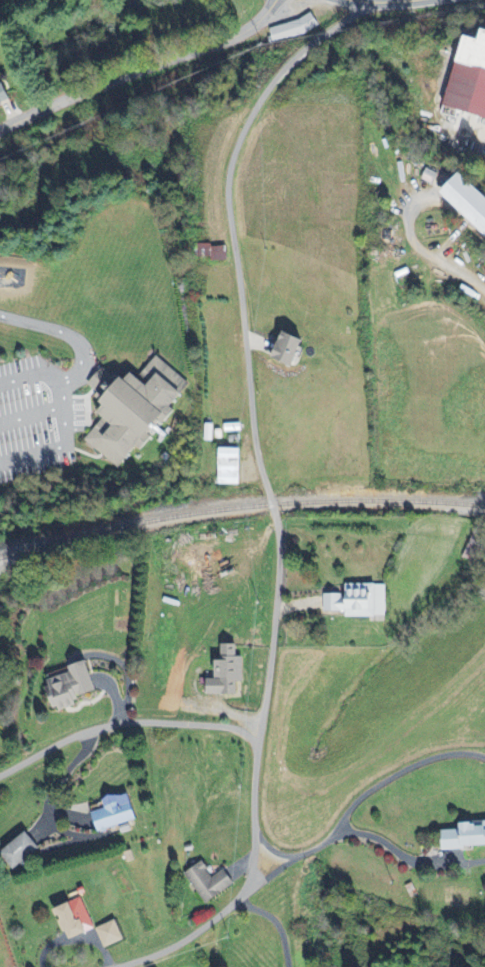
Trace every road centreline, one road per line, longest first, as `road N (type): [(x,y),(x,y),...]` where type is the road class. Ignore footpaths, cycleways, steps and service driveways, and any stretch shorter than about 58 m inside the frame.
road 1 (residential): [(361,0),(260,98),(223,173),(223,224),(277,559),(254,879),(239,903),(182,945)]
road 2 (residential): [(0,131),(105,82),(234,36),(275,0)]
road 3 (residential): [(0,778),(100,732),(189,726),(261,737)]

